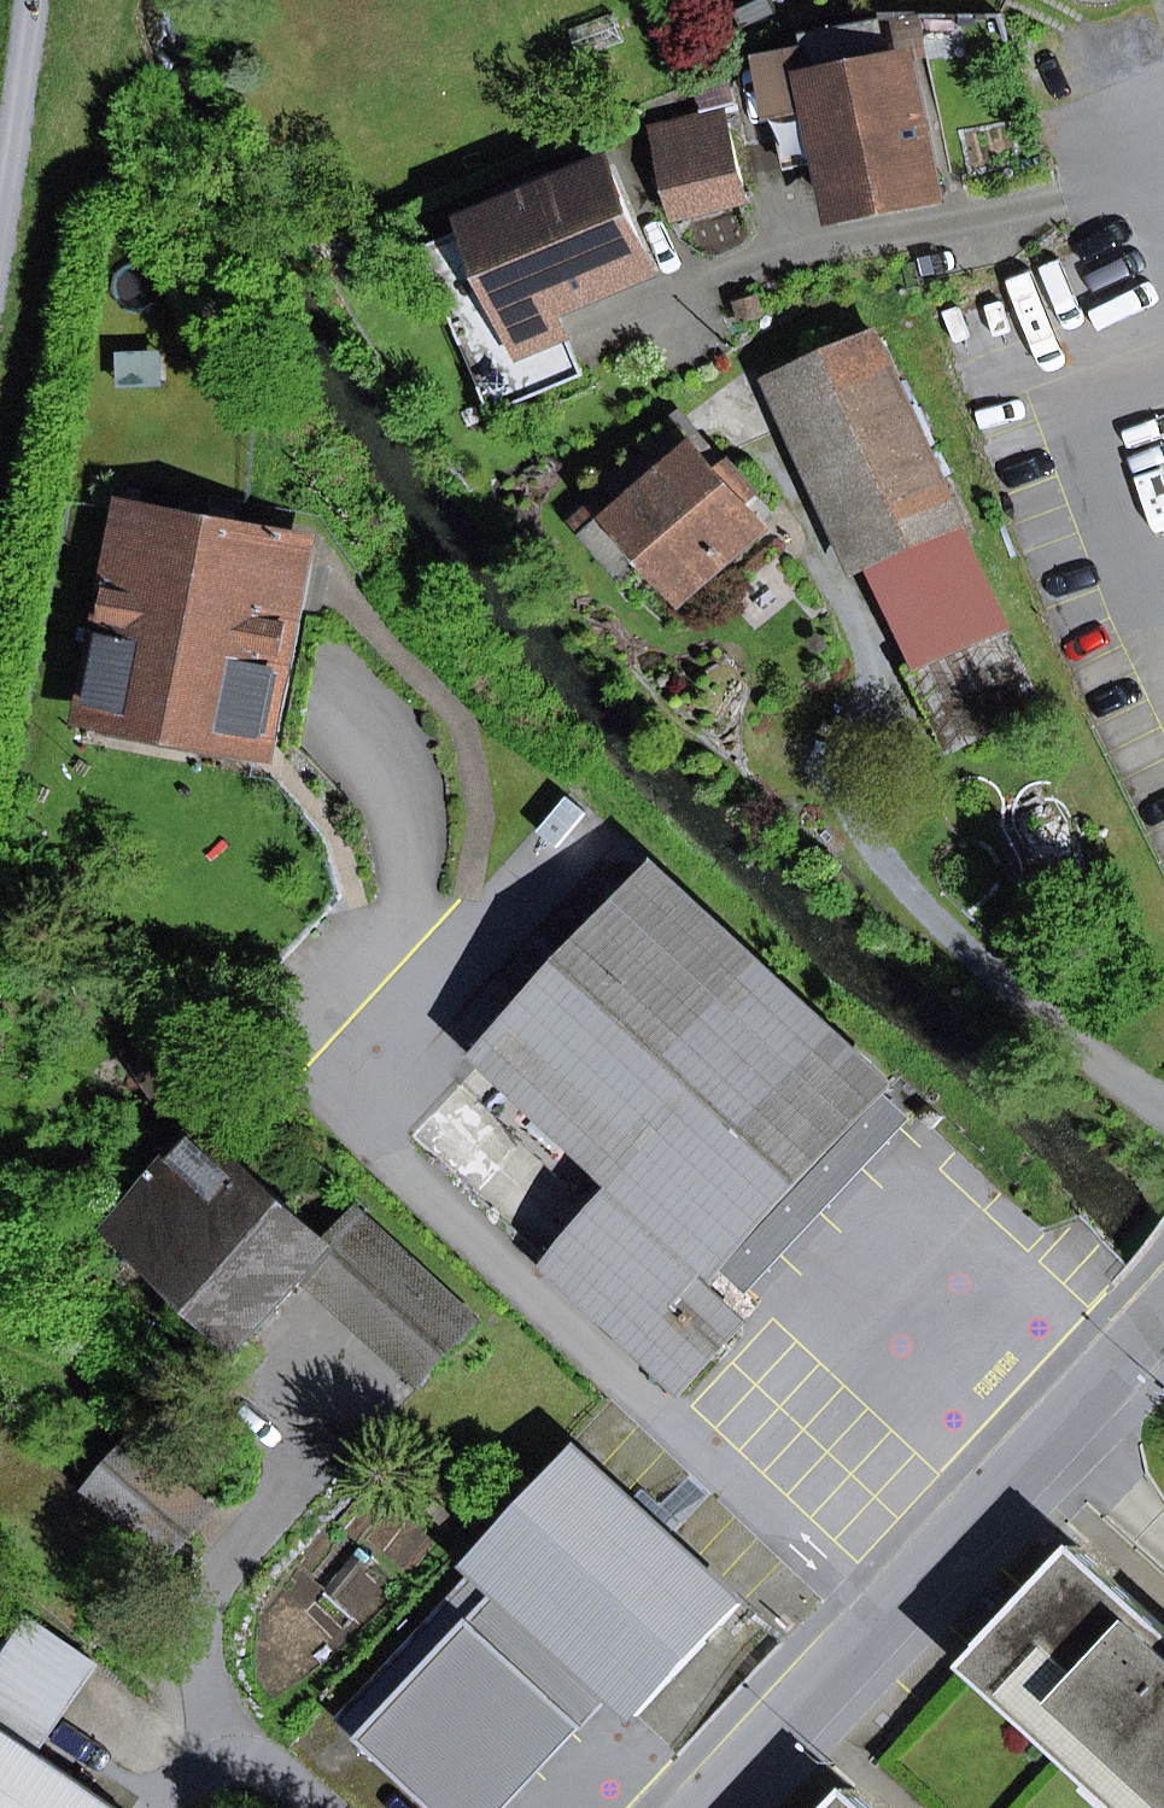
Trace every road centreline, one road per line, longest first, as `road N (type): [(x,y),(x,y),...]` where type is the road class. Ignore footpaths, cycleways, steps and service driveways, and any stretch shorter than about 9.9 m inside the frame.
road 1 (residential): [(1163,1314),(700,1807)]
road 2 (track): [(29,0),(0,213)]

